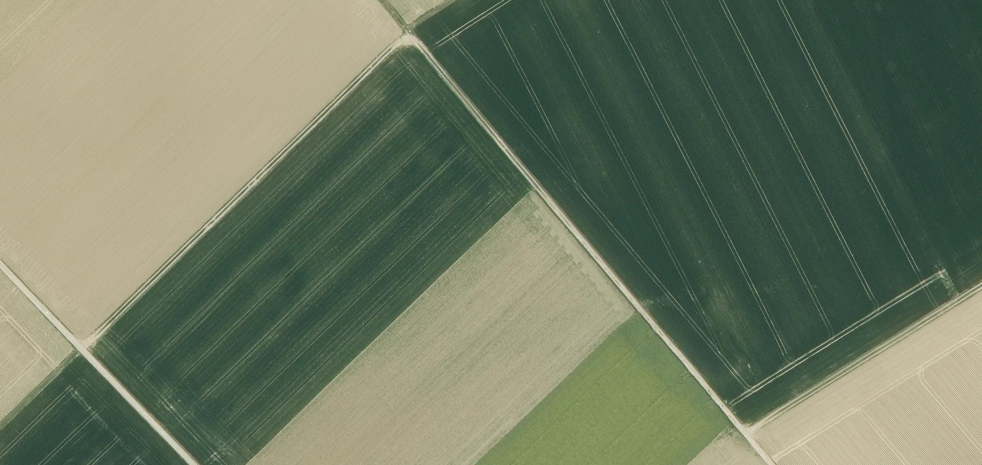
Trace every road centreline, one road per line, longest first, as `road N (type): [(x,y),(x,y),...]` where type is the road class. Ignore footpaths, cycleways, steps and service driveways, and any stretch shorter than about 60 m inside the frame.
road 1 (track): [(0,425),(408,31)]
road 2 (track): [(408,31),(747,434)]
road 3 (track): [(195,464),(0,262)]
road 4 (track): [(981,285),(775,414)]

